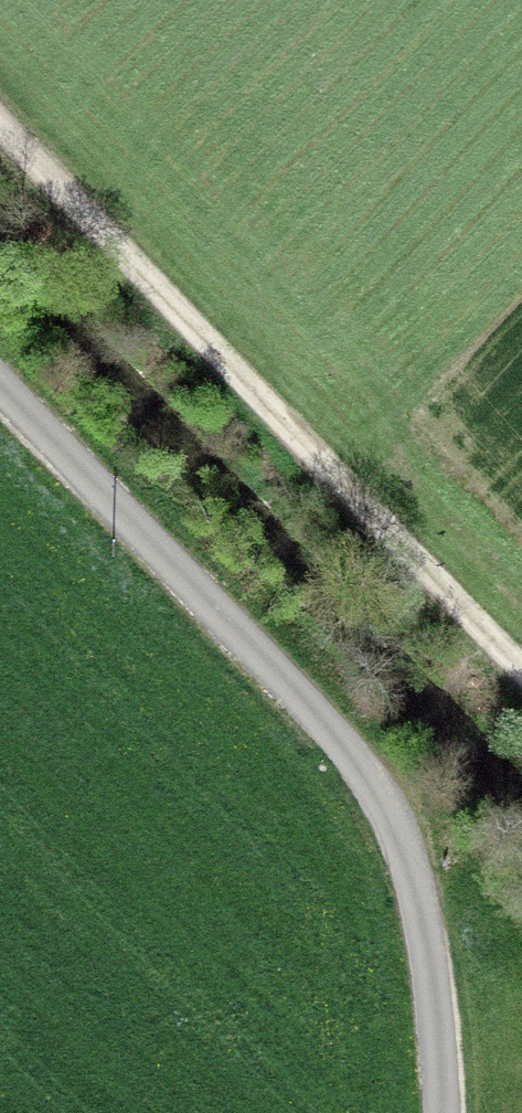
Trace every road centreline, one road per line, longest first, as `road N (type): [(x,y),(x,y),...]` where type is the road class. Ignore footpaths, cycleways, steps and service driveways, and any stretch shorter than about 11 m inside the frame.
road 1 (unclassified): [(0,384),(292,684),(372,783),(397,827),(427,943),(442,1112)]
road 2 (track): [(0,116),(521,674)]

